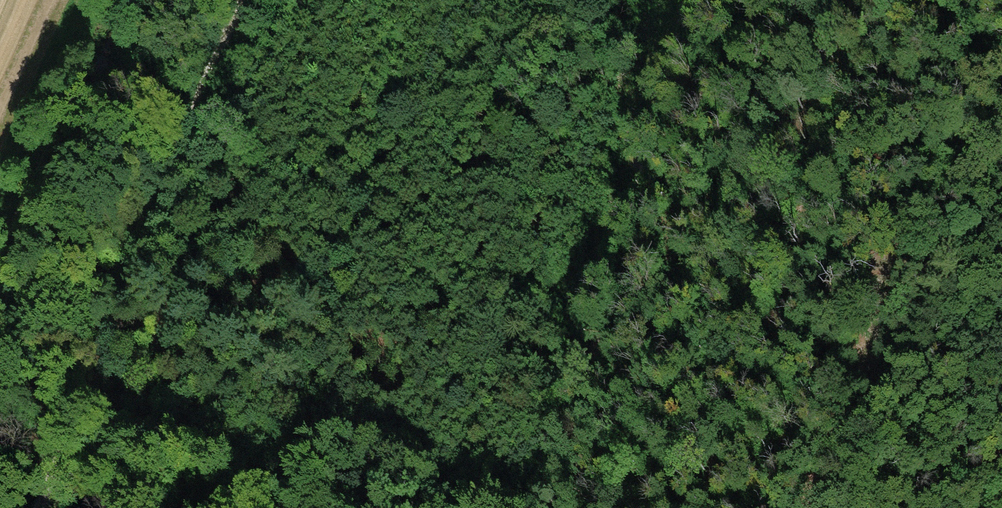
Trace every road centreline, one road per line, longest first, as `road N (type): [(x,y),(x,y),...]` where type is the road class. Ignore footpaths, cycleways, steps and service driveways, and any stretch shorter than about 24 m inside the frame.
road 1 (track): [(241,0),(43,507)]
road 2 (track): [(406,0),(362,264),(310,507)]
road 3 (track): [(586,280),(612,223),(679,0)]
road 4 (track): [(903,292),(820,507)]

